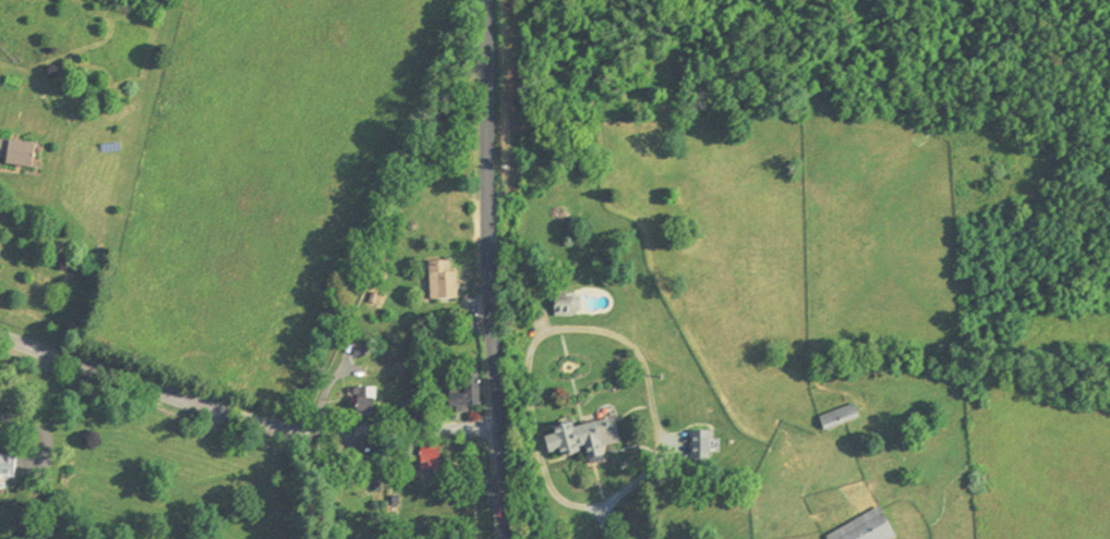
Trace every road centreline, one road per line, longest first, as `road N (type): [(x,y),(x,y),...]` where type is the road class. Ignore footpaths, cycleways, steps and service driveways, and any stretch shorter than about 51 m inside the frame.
road 1 (secondary): [(503,538),(486,346),(486,0)]
road 2 (tertiary): [(0,340),(256,422),(494,425)]

